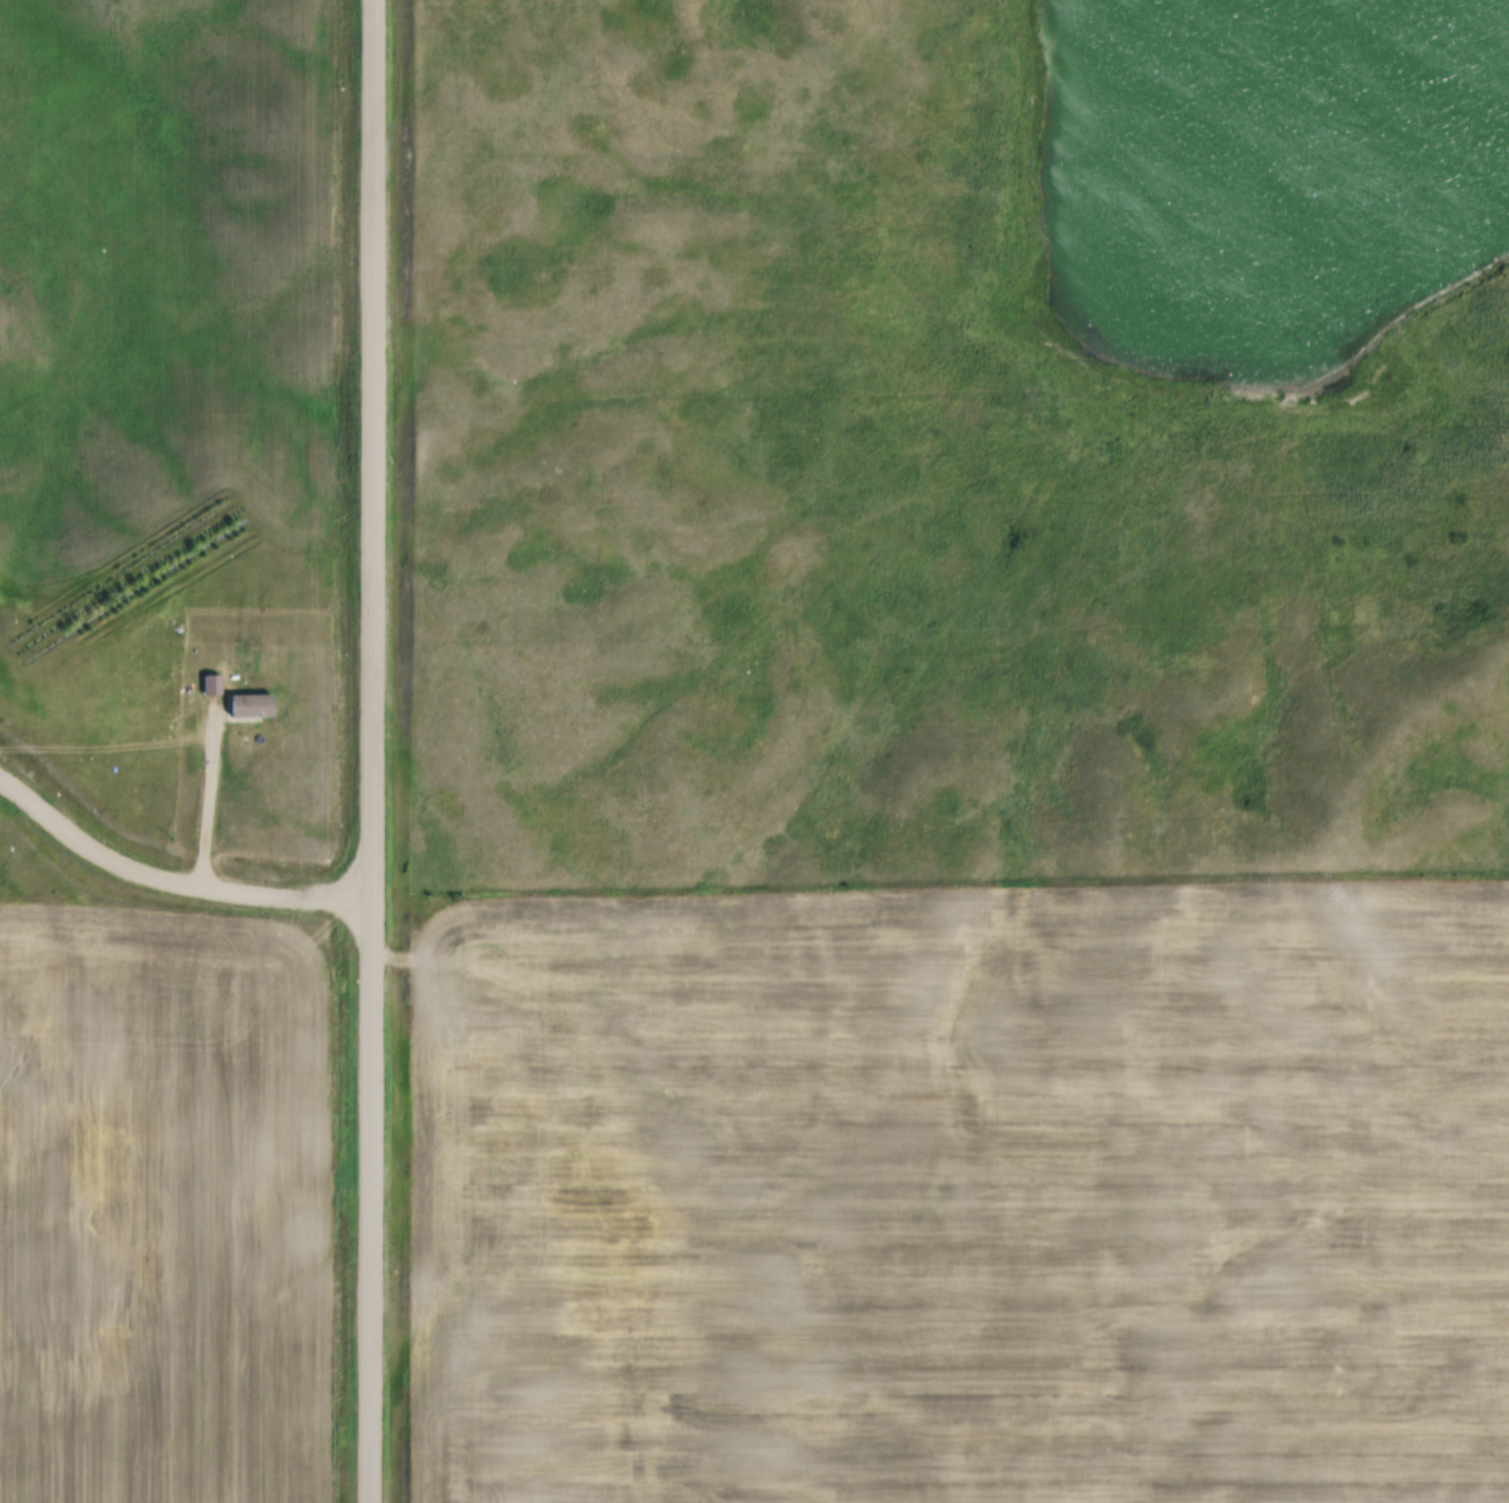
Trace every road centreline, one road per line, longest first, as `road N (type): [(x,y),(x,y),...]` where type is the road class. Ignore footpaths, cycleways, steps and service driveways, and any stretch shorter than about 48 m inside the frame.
road 1 (residential): [(375,0),(372,1502)]
road 2 (residential): [(0,769),(76,842),(161,881),(307,894),(373,891)]

